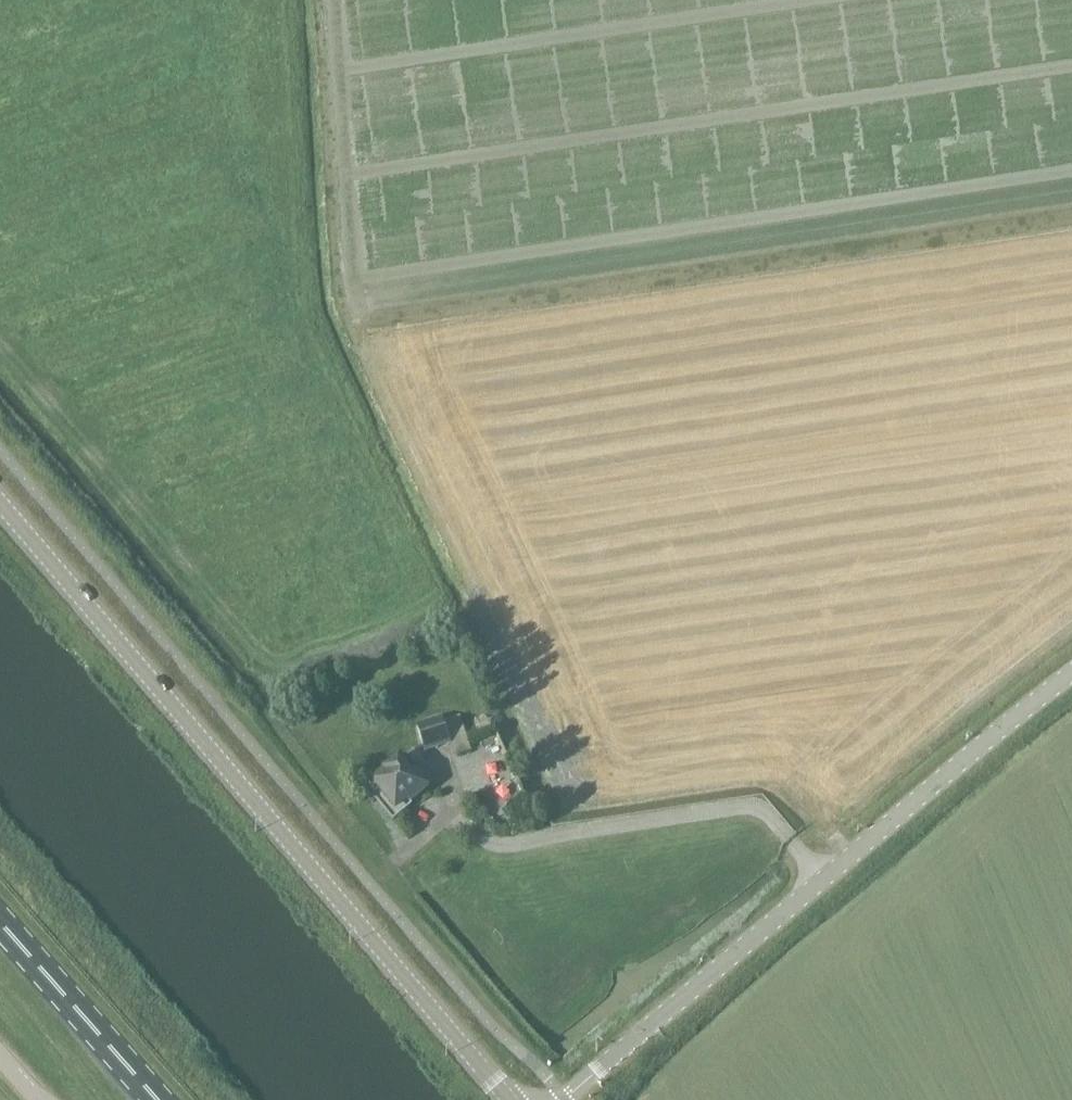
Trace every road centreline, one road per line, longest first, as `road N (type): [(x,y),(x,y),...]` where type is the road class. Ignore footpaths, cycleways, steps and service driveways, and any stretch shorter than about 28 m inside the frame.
road 1 (secondary): [(508,1099),(0,506)]
road 2 (unclassified): [(563,1099),(727,959),(1071,683)]
road 3 (primary): [(157,1099),(0,921)]

